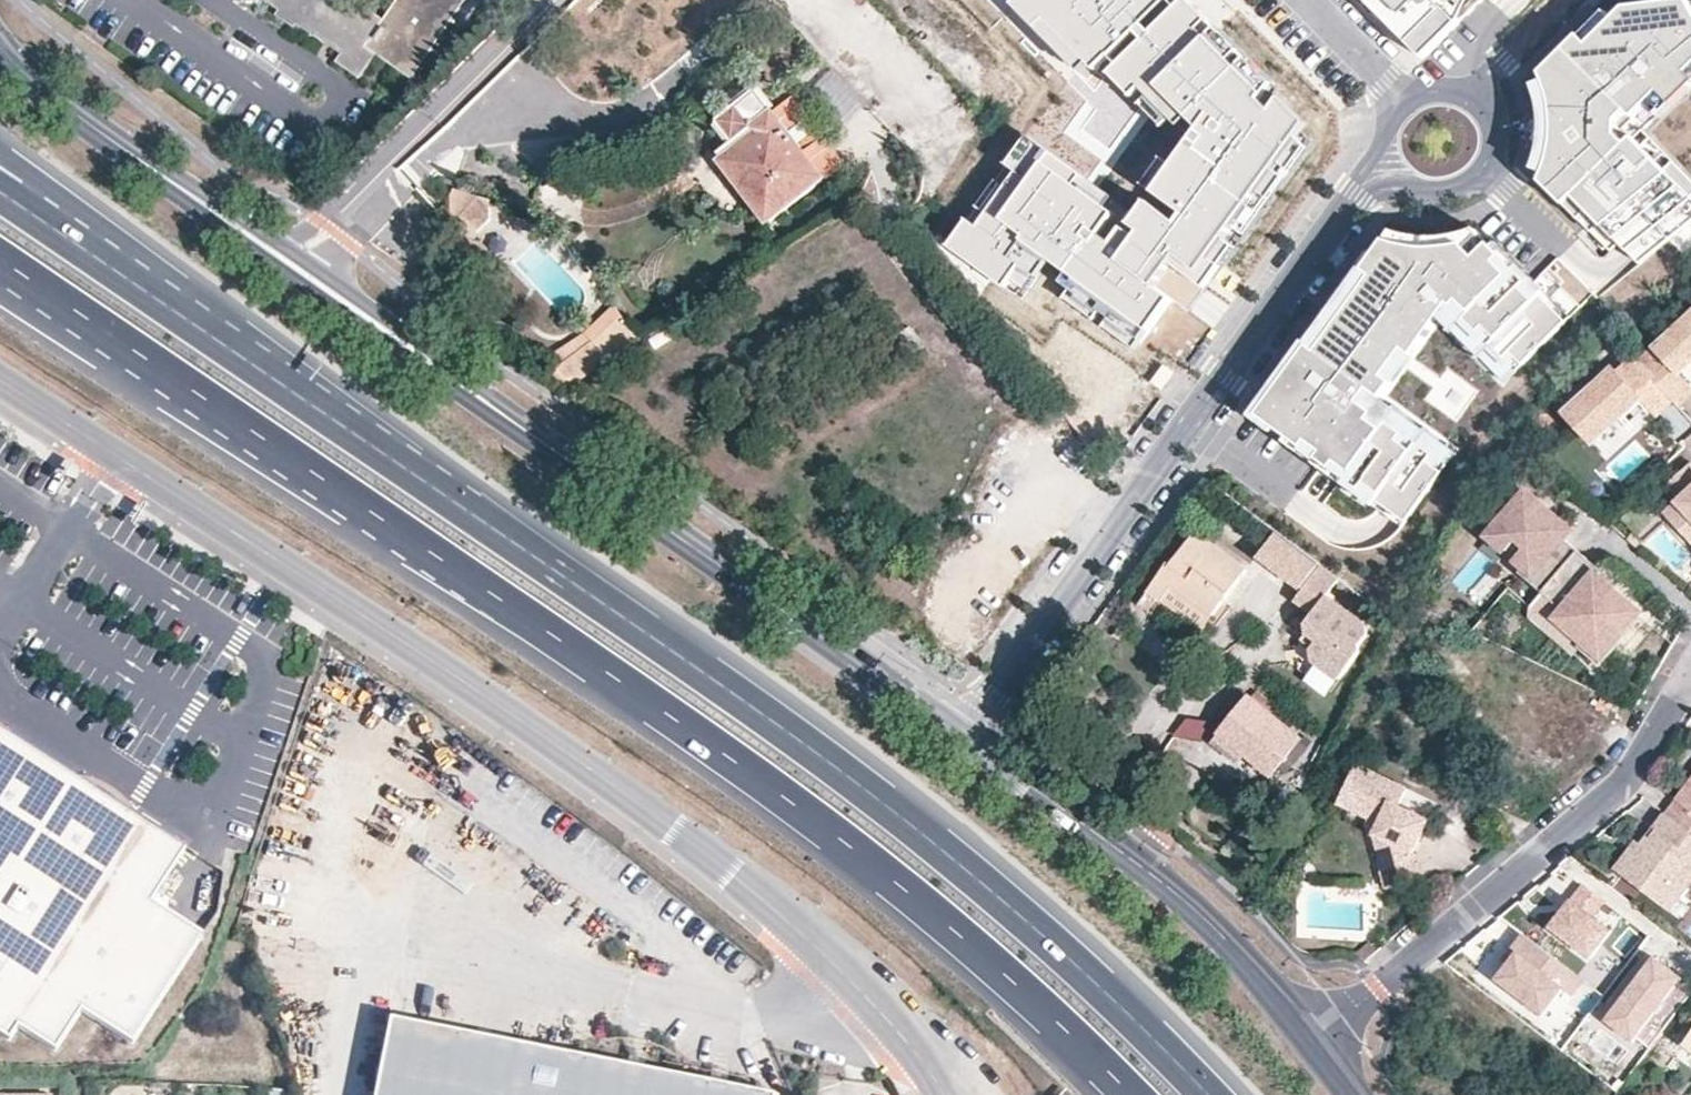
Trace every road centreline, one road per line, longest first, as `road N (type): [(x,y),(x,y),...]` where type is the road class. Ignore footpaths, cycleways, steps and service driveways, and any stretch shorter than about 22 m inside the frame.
road 1 (trunk): [(0,256),(666,710),(879,866),(1012,977),(1134,1094)]
road 2 (residential): [(946,1094),(901,1029),(856,984),(665,821),(485,694),(0,379)]
road 3 (trunk): [(1209,1094),(1101,985),(923,832),(726,685),(439,490)]
road 4 (tertiary): [(959,736),(283,256)]
road 5 (residential): [(959,736),(1359,195),(1392,170)]
road 6 (trunk): [(439,490),(0,157)]
road 7 (residential): [(1302,1045),(1620,783),(1687,674)]
road 8 (trunk): [(439,490),(0,188)]
road 9 (tertiary): [(1302,1045),(1169,897),(959,736)]
road 10 (residential): [(547,0),(283,256)]
road 11 (tertiary): [(283,256),(75,110),(0,43)]
road 12 (residential): [(1392,170),(1420,193),(1456,193),(1484,171),(1493,141),(1483,111),(1460,91),(1429,87),(1401,101)]
road 13 (residential): [(1401,101),(1308,0)]

